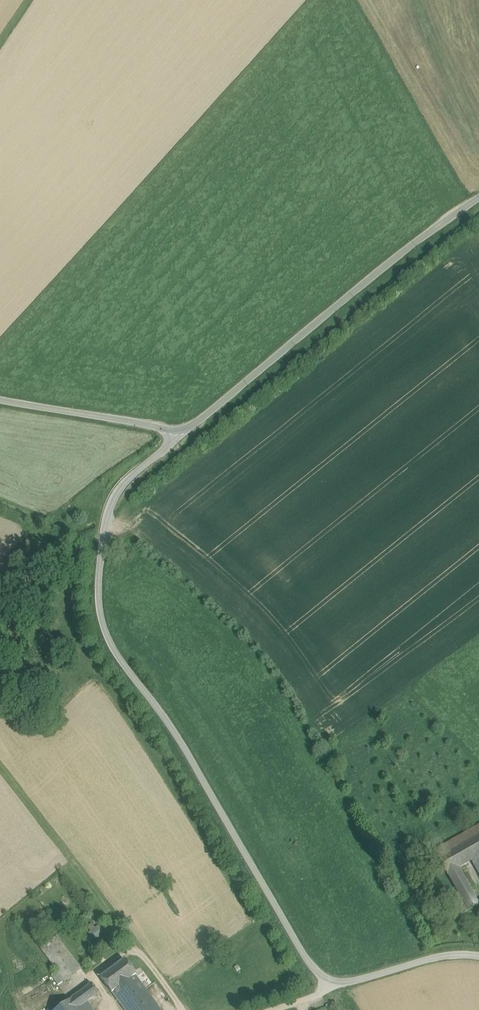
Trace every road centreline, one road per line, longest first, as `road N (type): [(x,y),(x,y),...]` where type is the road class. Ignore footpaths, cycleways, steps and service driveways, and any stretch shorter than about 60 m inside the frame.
road 1 (unclassified): [(478,954),(444,953),(349,982),(320,975),(156,699),(106,637),(98,584),(112,503),(182,431)]
road 2 (tertiary): [(182,431),(478,198)]
road 3 (tertiary): [(0,402),(182,431)]

